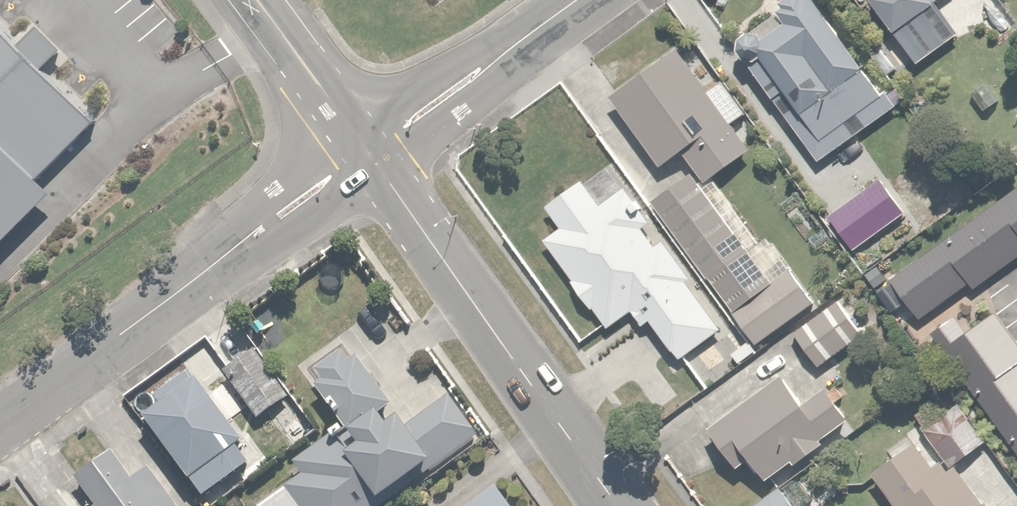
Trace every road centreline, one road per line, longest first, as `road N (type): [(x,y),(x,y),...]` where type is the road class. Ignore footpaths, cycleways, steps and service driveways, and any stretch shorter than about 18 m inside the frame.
road 1 (residential): [(370,148),(0,425)]
road 2 (tertiary): [(622,505),(370,148)]
road 3 (residential): [(578,0),(370,148)]
road 4 (tertiary): [(370,148),(260,0)]

